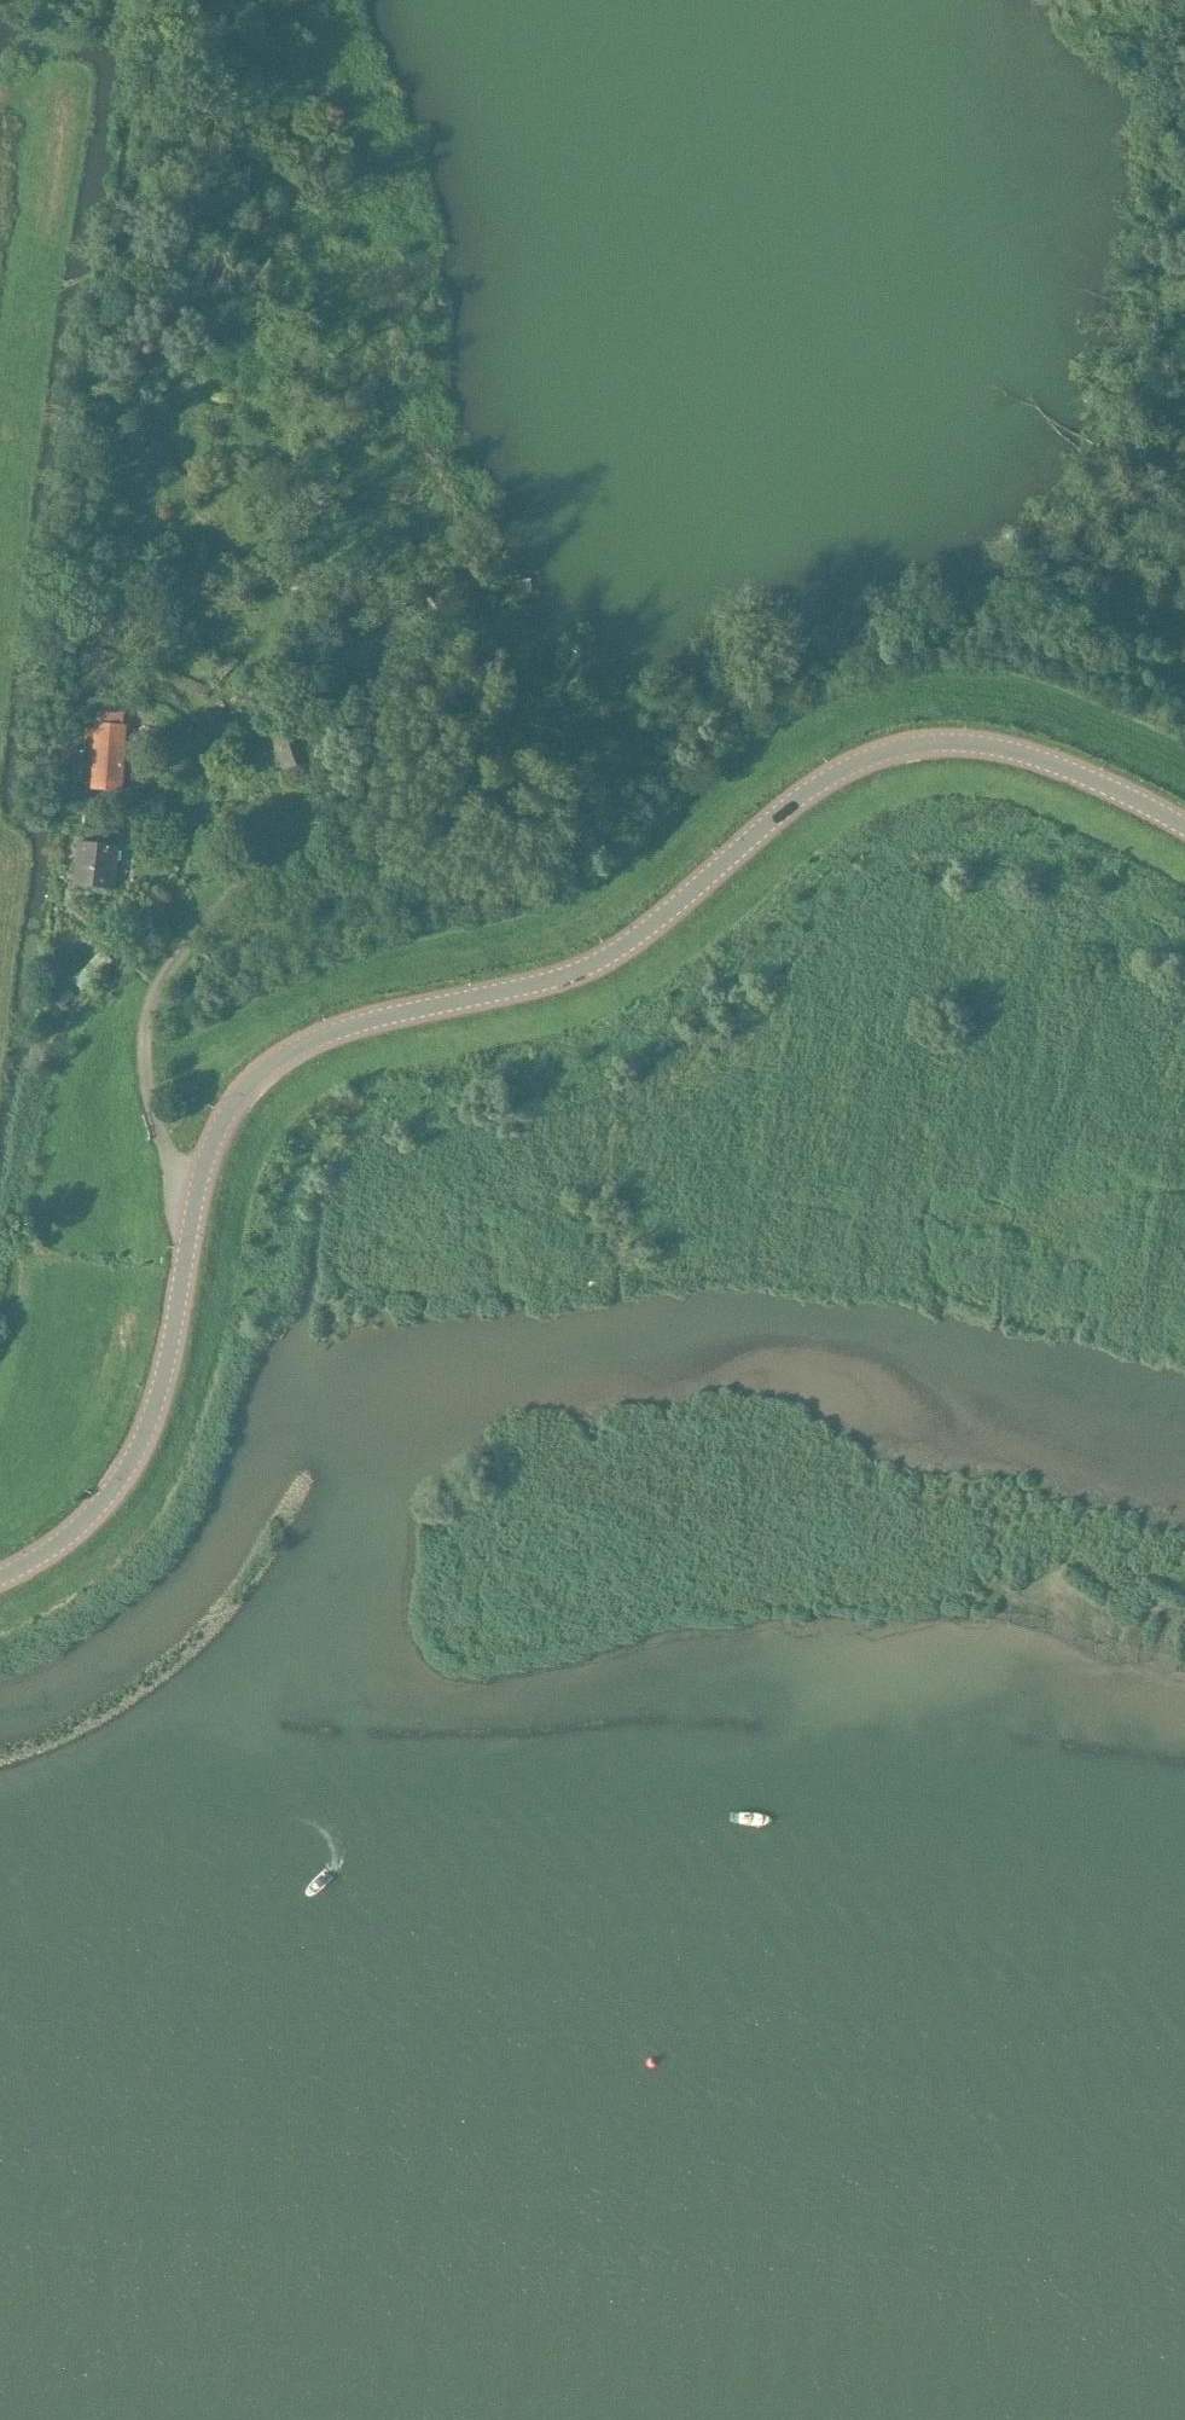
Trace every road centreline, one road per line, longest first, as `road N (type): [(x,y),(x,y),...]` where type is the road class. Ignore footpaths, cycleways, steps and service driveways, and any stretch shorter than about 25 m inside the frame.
road 1 (tertiary): [(0,1578),(66,1538),(130,1462),(163,1365),(205,1157),(240,1094),(284,1055),(331,1032),(551,981),(596,962),(817,786),(885,752),(930,744),(1014,750),(1184,828)]

